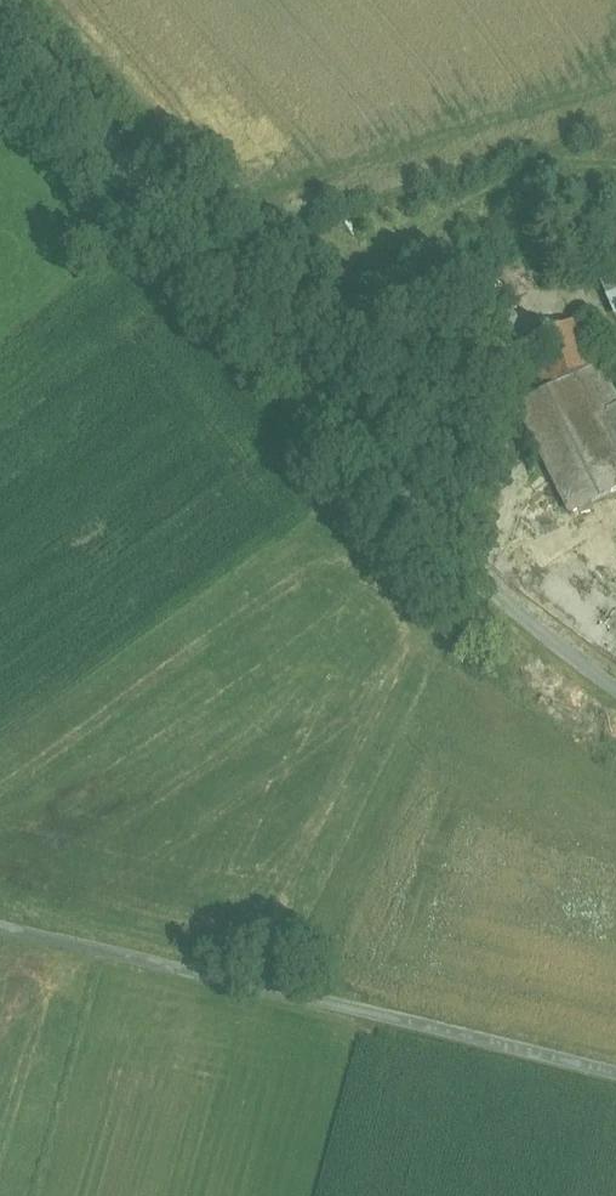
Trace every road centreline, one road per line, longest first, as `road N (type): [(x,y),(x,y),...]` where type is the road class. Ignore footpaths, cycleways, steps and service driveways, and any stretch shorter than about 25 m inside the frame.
road 1 (unclassified): [(615,677),(505,601),(191,212),(0,27)]
road 2 (unclassified): [(615,1049),(0,907)]

